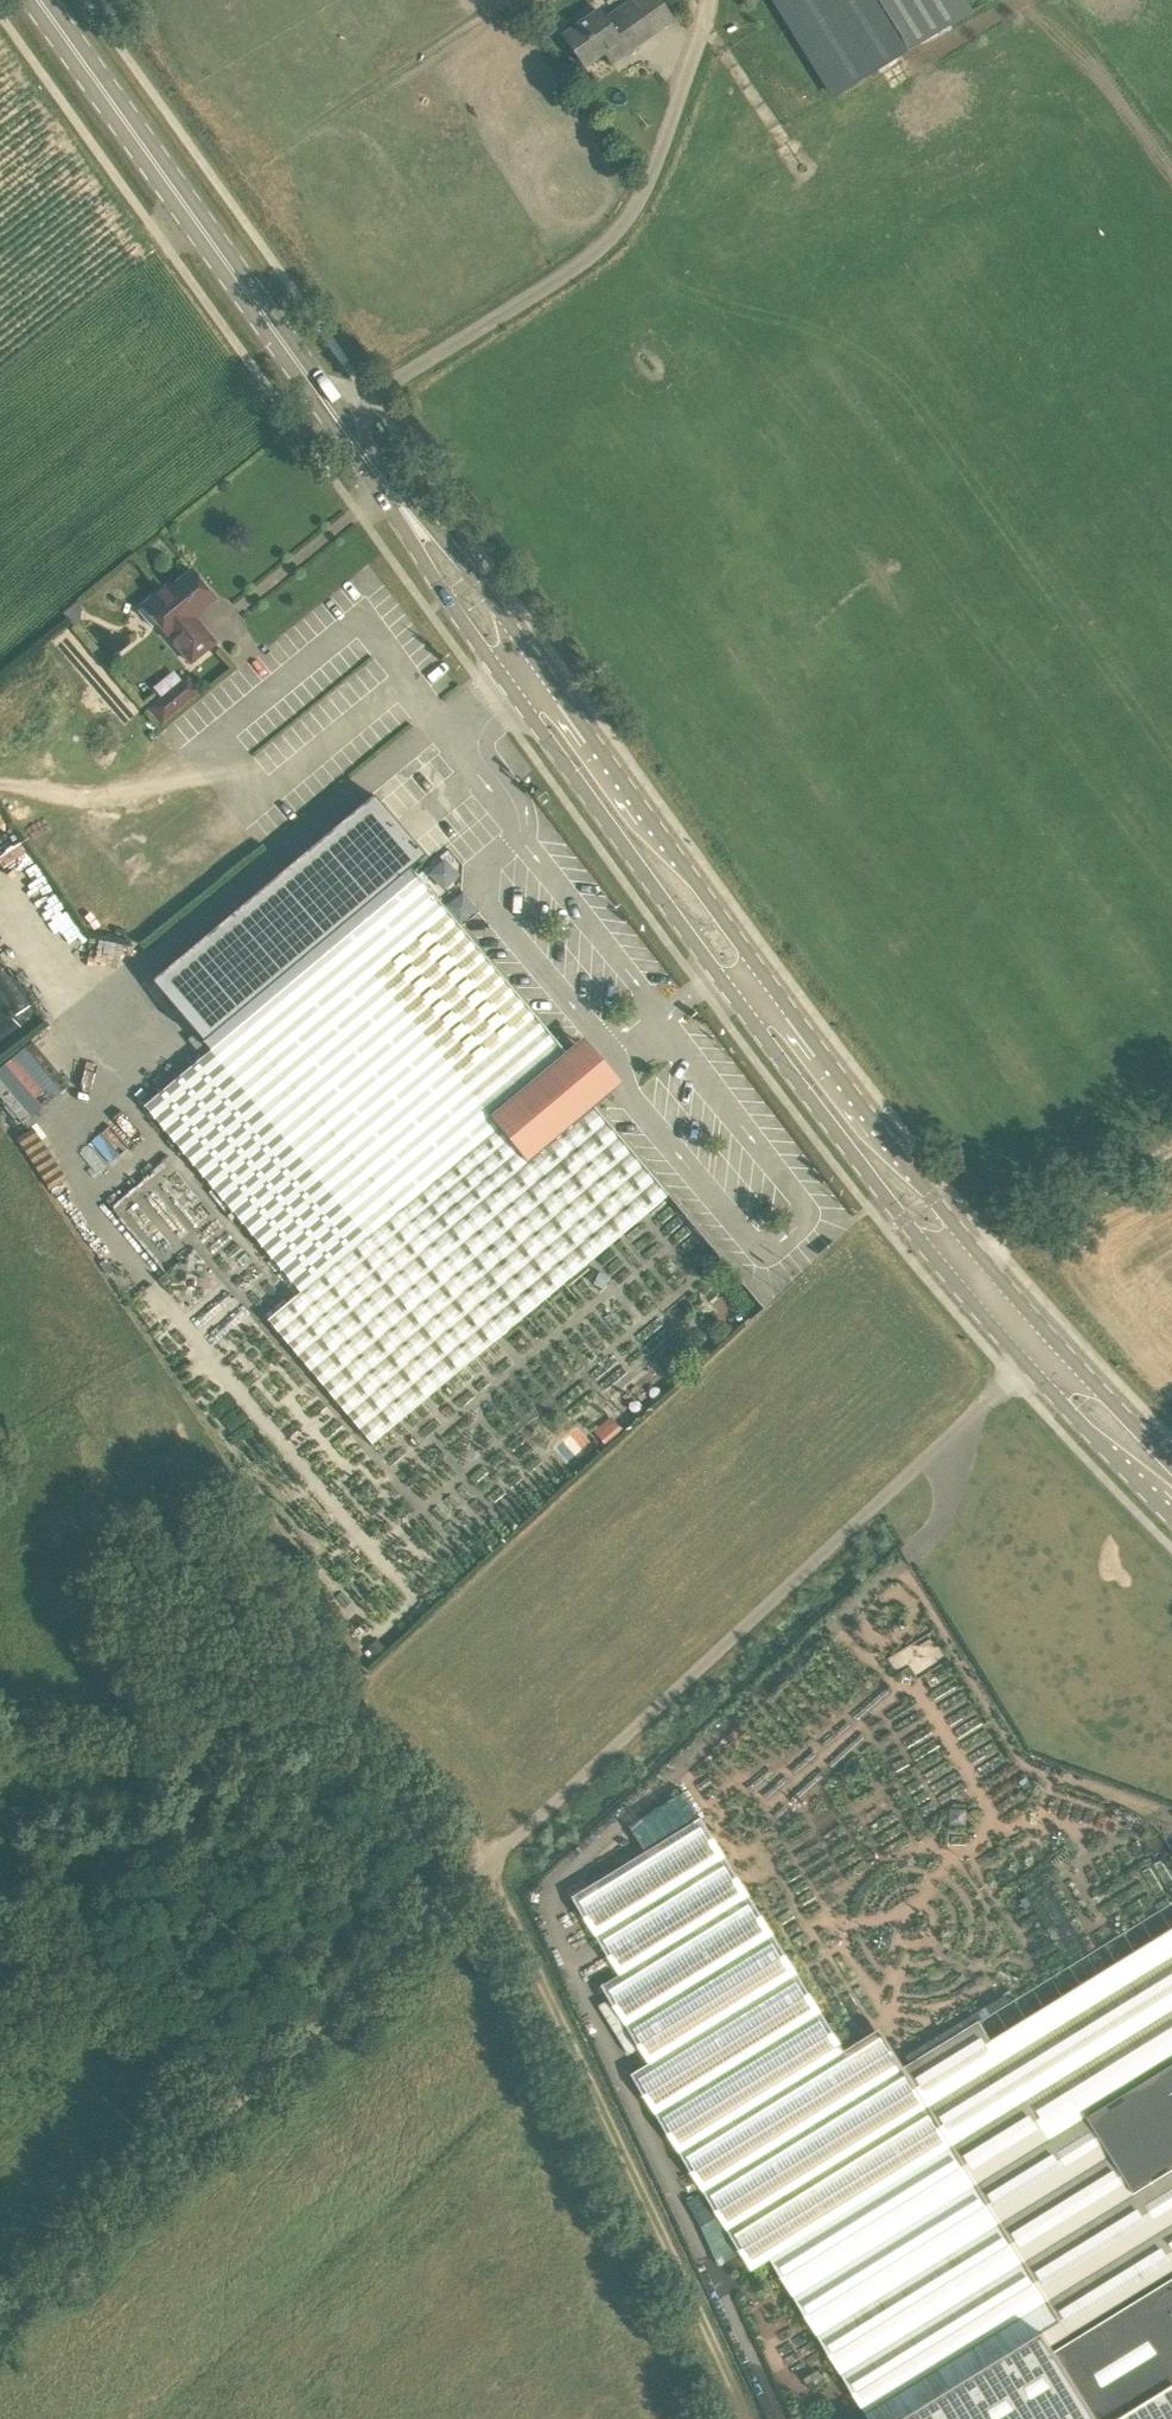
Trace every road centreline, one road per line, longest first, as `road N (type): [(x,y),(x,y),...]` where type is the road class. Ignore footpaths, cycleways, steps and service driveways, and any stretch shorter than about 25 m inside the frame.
road 1 (unclassified): [(0,2319),(71,2264),(361,1982),(581,1789),(1033,1369)]
road 2 (track): [(745,2418),(530,1937),(491,1865),(428,1787),(382,1751),(293,1721),(94,1723),(0,1712)]
road 3 (secondary): [(393,494),(446,601),(724,983),(902,1224),(1033,1369)]
road 4 (secondary): [(1063,1347),(933,1198),(477,578),(393,494)]
road 5 (secondary): [(393,494),(41,0)]
road 6 (track): [(240,776),(111,788),(0,783)]
road 7 (secondary): [(1033,1369),(1171,1515)]
road 8 (track): [(999,1249),(1171,1150)]
road 9 (secondary): [(1171,1460),(1063,1347)]

